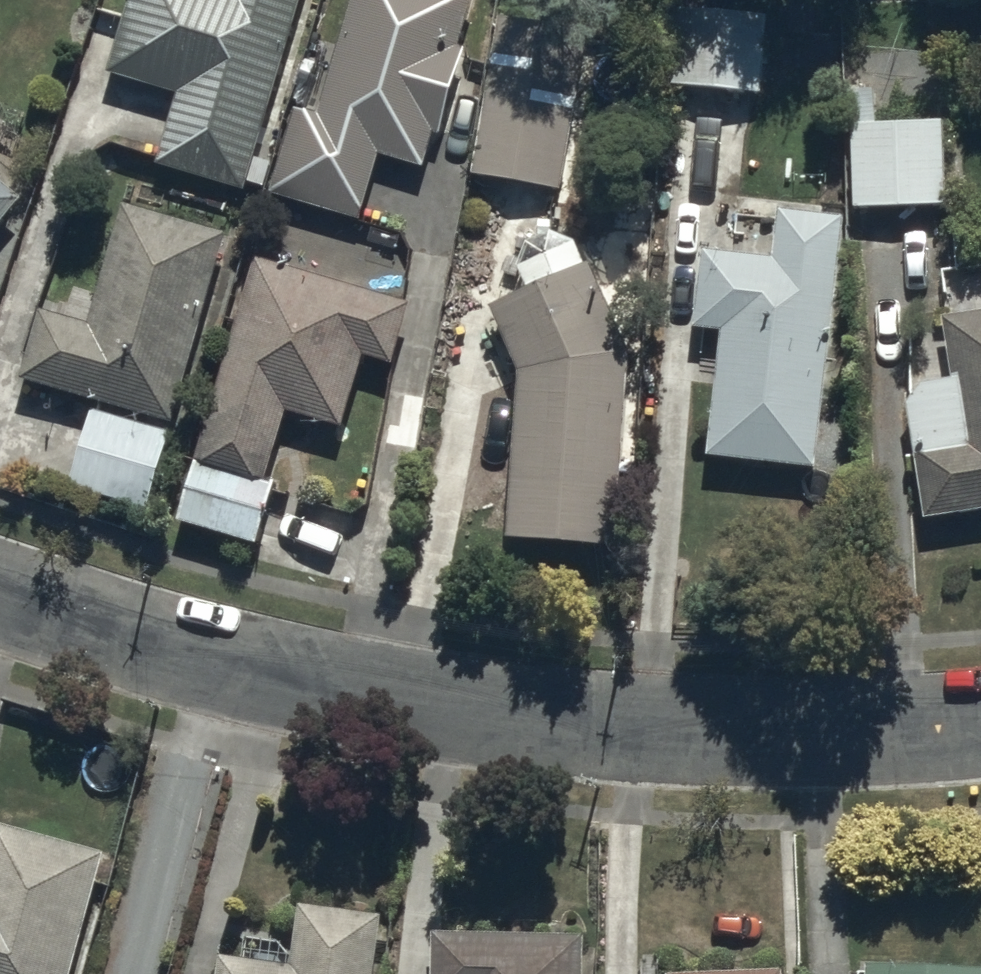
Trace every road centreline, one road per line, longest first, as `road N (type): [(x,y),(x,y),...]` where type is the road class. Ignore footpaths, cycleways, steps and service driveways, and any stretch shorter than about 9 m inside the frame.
road 1 (residential): [(980,723),(766,734),(602,725),(275,675),(118,638),(0,598)]

